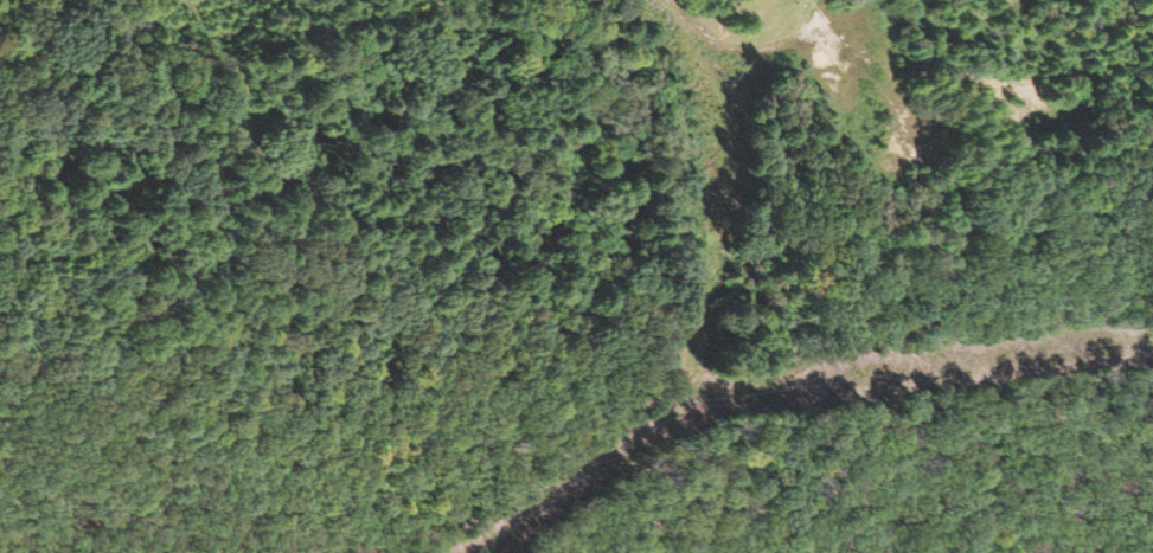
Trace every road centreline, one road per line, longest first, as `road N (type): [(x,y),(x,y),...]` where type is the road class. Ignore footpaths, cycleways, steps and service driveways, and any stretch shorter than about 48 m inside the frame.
road 1 (residential): [(744,114),(129,341)]
road 2 (residential): [(814,359),(783,295),(726,28),(698,0)]

